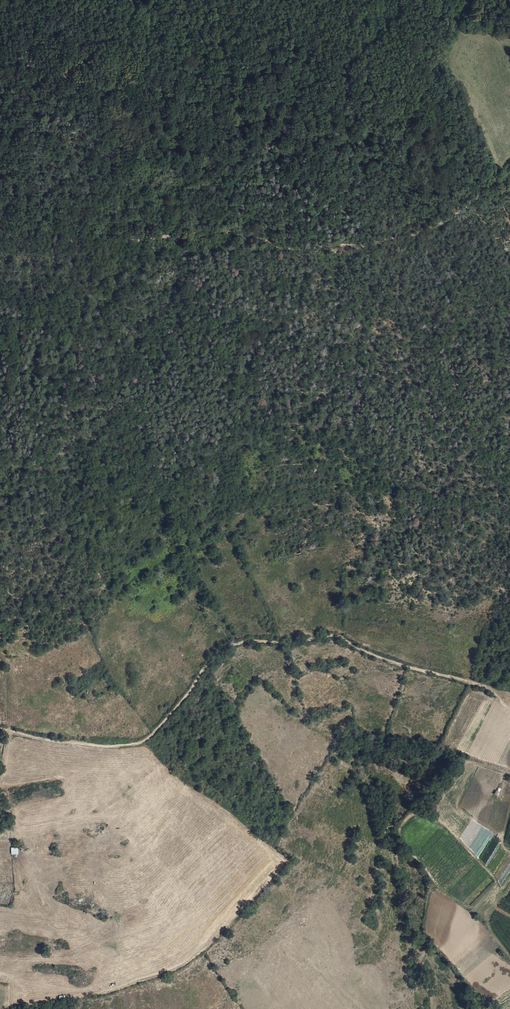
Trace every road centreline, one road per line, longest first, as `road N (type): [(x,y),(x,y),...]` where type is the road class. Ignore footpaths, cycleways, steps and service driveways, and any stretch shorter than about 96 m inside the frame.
road 1 (track): [(509,710),(477,684),(330,635),(223,650),(138,744),(56,742),(3,729)]
road 2 (track): [(0,227),(38,245),(209,232),(293,249),(362,246),(444,222),(509,170)]

